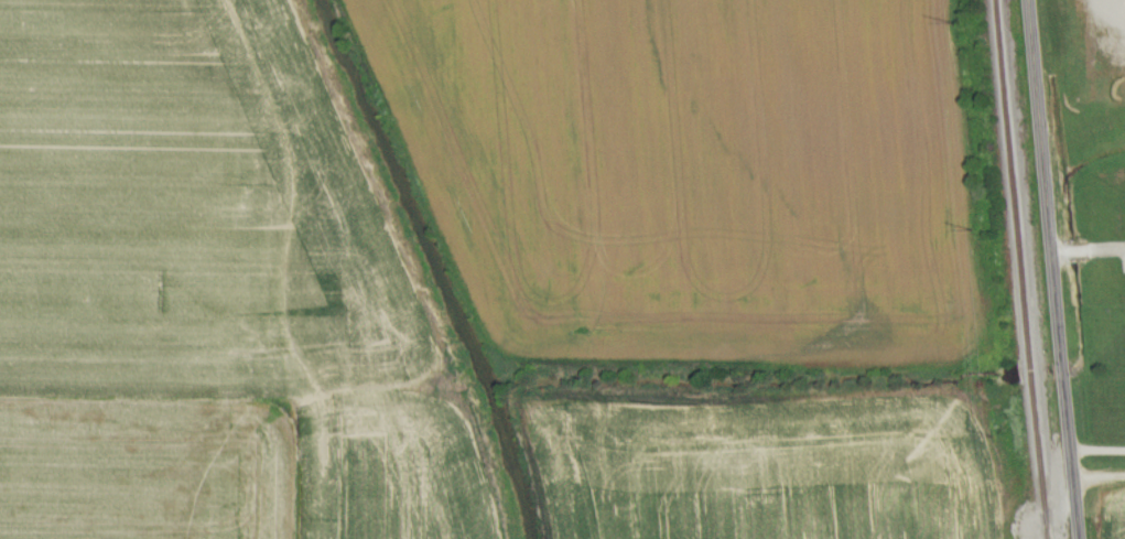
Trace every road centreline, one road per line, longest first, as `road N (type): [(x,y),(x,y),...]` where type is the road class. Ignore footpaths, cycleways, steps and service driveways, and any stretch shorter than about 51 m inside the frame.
road 1 (residential): [(1085,538),(1031,0)]

